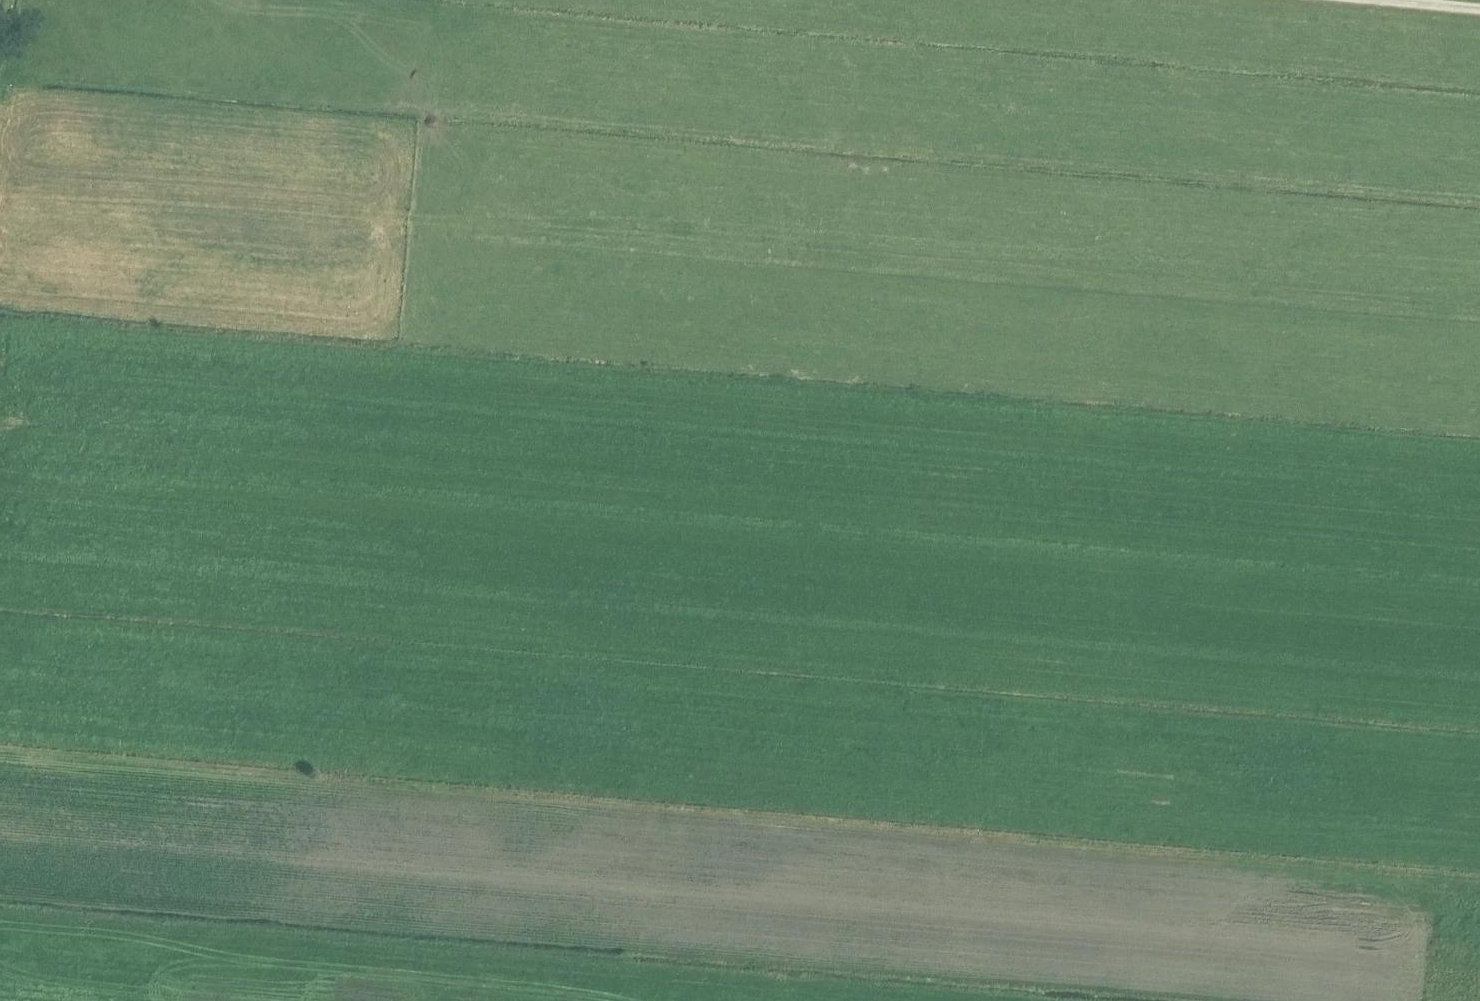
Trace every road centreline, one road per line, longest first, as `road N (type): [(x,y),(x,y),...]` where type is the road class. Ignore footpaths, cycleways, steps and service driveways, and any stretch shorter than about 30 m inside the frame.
road 1 (track): [(1343,0),(1479,12)]

